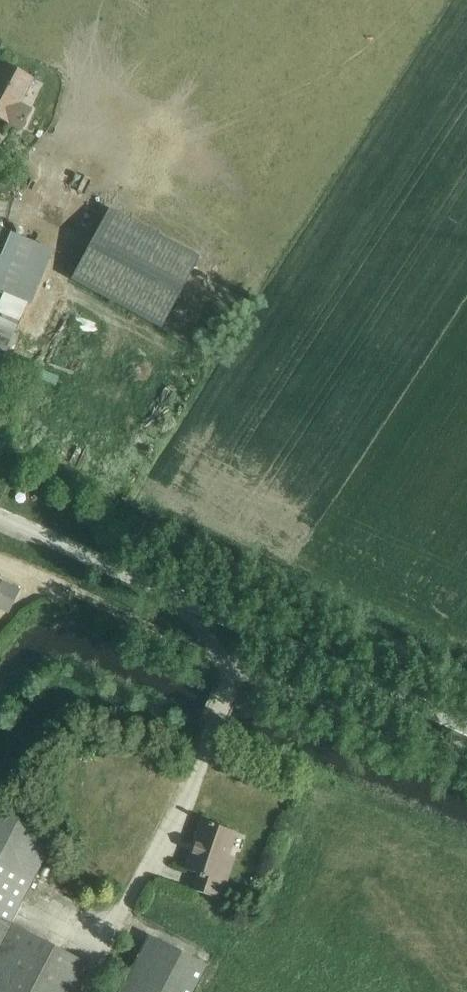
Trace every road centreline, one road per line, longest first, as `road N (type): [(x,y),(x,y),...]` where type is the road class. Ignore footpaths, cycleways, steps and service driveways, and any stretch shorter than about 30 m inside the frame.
road 1 (unclassified): [(466,748),(237,668),(163,592)]
road 2 (tertiary): [(466,728),(163,592)]
road 3 (track): [(211,733),(264,771),(466,853)]
road 4 (track): [(284,646),(321,639),(466,680)]
road 5 (tertiary): [(163,592),(0,517)]
road 6 (track): [(231,664),(75,593)]
road 7 (track): [(90,305),(38,460)]
road 8 (track): [(10,212),(51,221),(61,235),(48,304),(29,316)]

